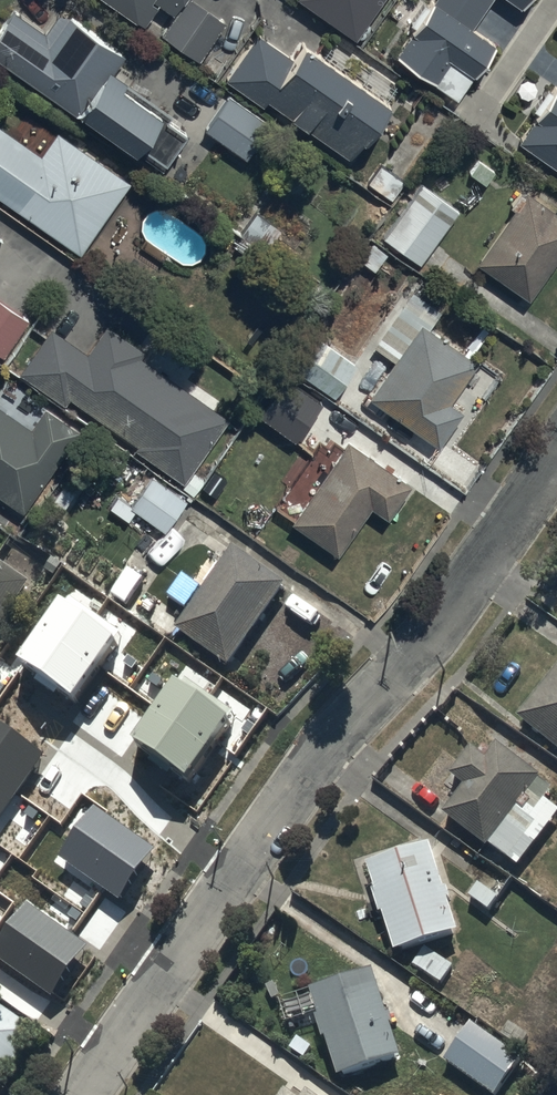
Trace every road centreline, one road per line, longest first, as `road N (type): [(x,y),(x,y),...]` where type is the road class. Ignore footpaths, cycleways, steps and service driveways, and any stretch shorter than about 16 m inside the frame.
road 1 (residential): [(89,1094),(556,433)]
road 2 (residential): [(556,0),(485,100)]

